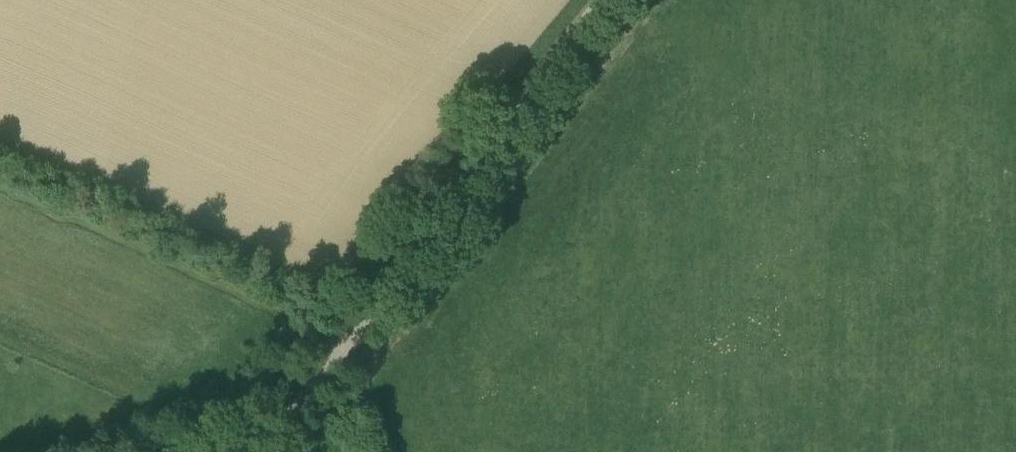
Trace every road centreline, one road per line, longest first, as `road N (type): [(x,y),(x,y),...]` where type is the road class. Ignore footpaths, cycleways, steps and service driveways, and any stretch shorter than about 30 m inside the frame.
road 1 (unclassified): [(249,451),(282,429),(333,370),(603,0)]

